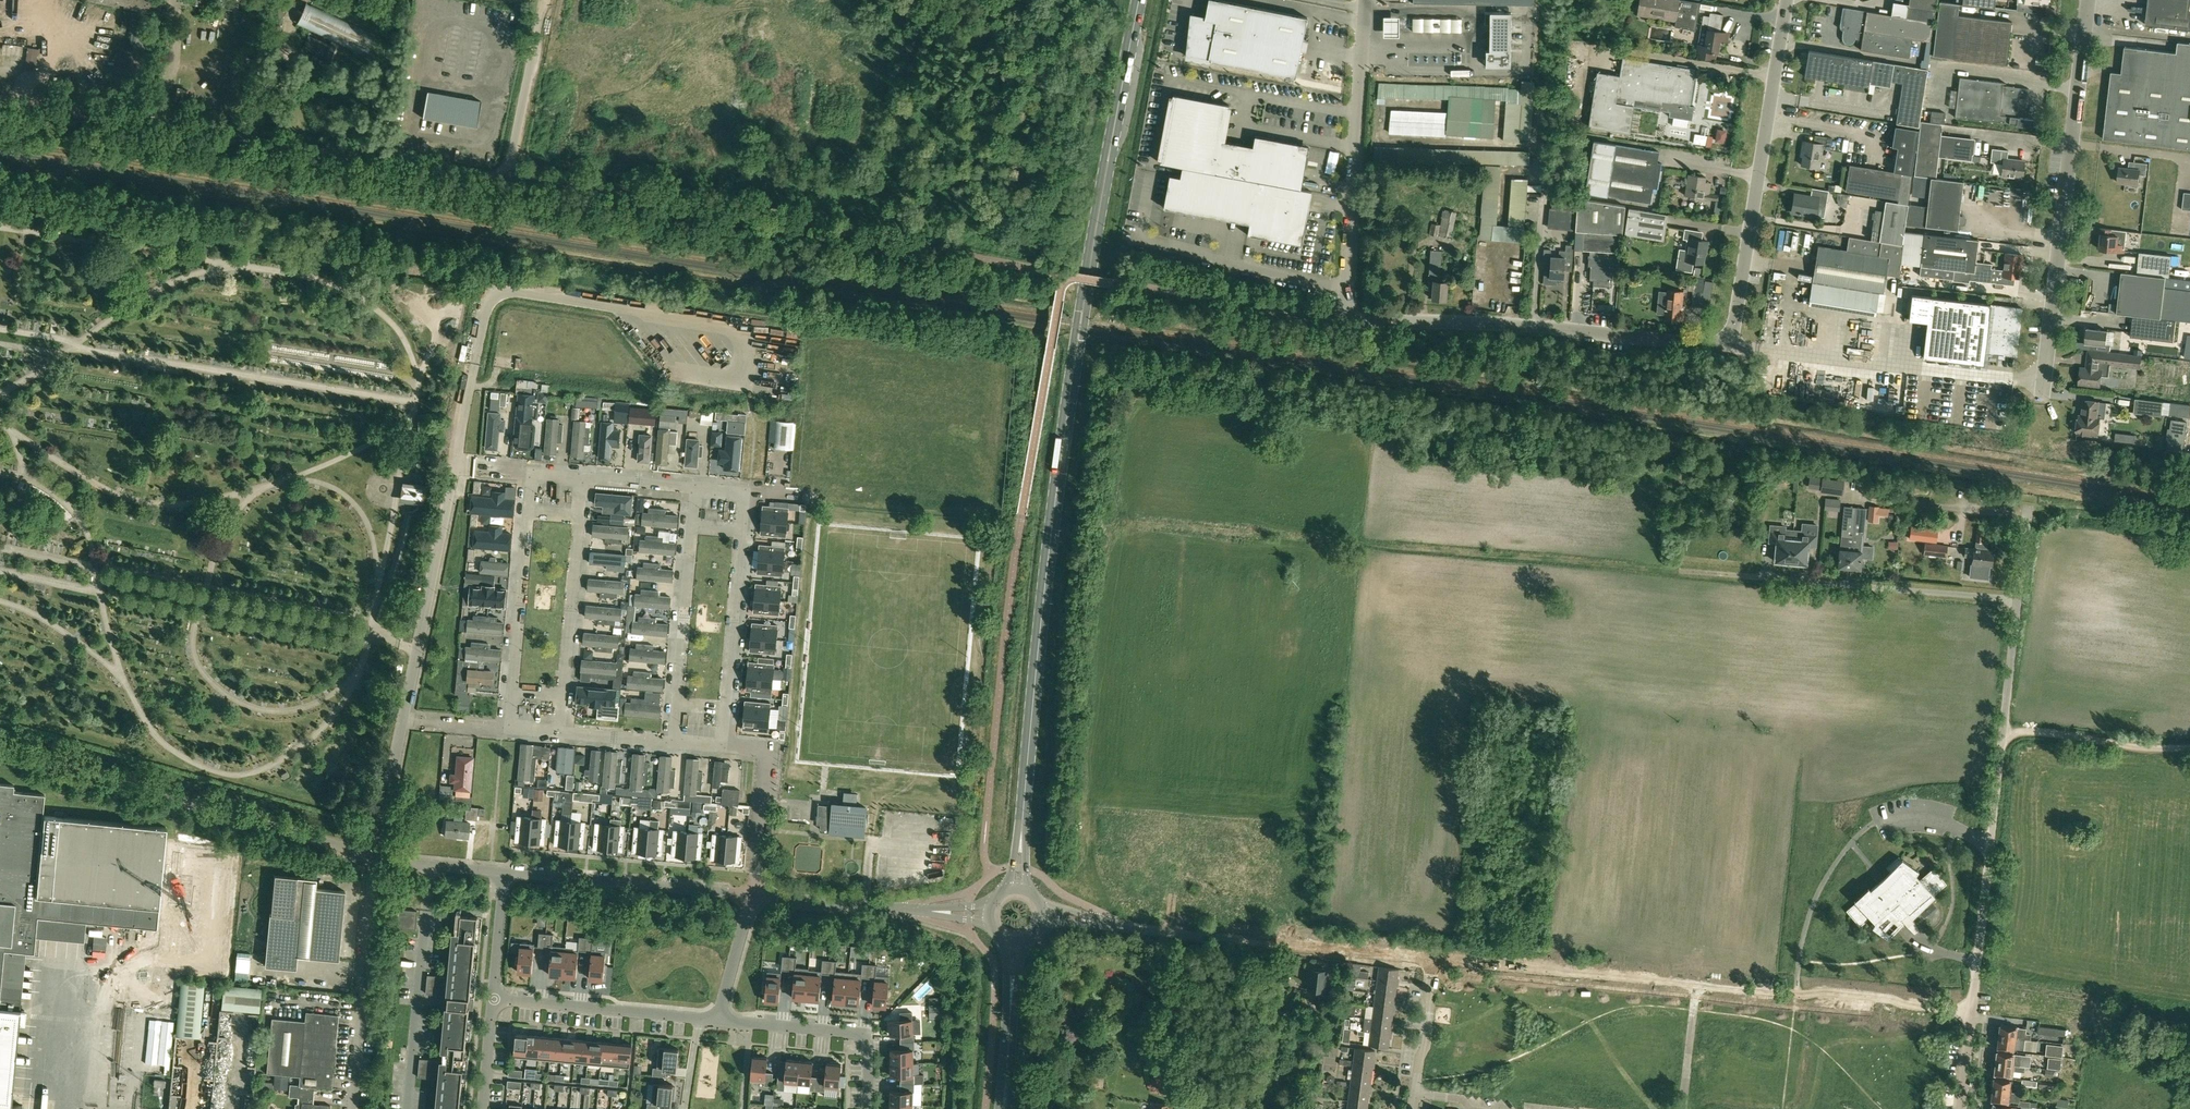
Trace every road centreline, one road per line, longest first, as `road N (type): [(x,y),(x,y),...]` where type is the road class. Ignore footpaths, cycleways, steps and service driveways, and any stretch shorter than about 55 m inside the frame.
road 1 (secondary): [(1139,0),(1061,450),(1022,827)]
road 2 (unclassified): [(1342,322),(1425,319),(1723,341),(1735,322),(1787,0)]
road 3 (residential): [(2014,599),(1363,540)]
road 4 (unclassified): [(509,178),(0,99)]
road 5 (unclassified): [(1972,1004),(2014,599)]
road 6 (unclassified): [(2042,389),(2088,0)]
road 7 (track): [(533,55),(556,58),(614,101),(630,96),(649,82),(684,11),(701,8),(722,11),(747,33),(832,47),(839,64)]
road 8 (unclassified): [(375,857),(0,750)]
road 9 (residential): [(403,720),(454,462),(535,469)]
road 10 (unclassified): [(1342,322),(1364,0)]
road 11 (residential): [(1431,959),(1126,926)]
road 12 (residential): [(1971,1012),(1890,999),(1696,986)]
road 13 (residential): [(1696,986),(1431,959)]
road 14 (unclassified): [(352,1108),(375,857)]
road 15 (unclassified): [(754,897),(506,876)]
road 16 (unclassified): [(1972,1004),(2086,1018),(2114,1069),(2143,1079),(2163,1108)]
road 17 (residential): [(720,1021),(870,1035),(866,1108)]
road 18 (residential): [(494,1001),(701,1019)]
road 19 (residential): [(754,897),(769,750),(721,746)]
road 20 (track): [(2189,748),(2003,730)]
road 21 (unclassified): [(509,178),(544,0)]
road 22 (residential): [(678,705),(694,527)]
road 23 (unclassified): [(932,911),(754,897)]
road 24 (residential): [(724,708),(741,531)]
road 25 (residential): [(514,690),(531,514)]
road 26 (residential): [(561,694),(577,518)]
road 27 (unclassified): [(375,857),(403,720)]
road 28 (residential): [(1414,1097),(1431,959)]
road 29 (residential): [(754,897),(720,1021)]
road 30 (residential): [(494,1001),(506,876)]
road 31 (residential): [(1684,1108),(1696,986)]

